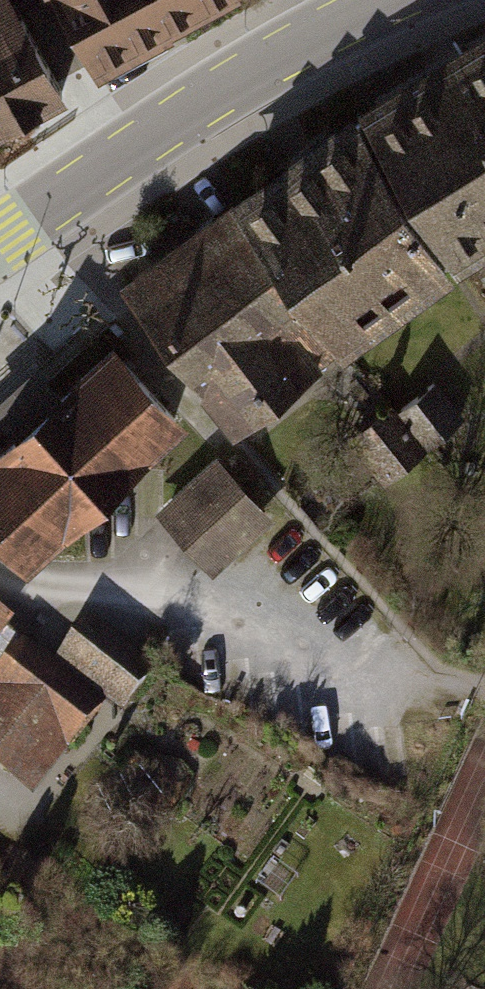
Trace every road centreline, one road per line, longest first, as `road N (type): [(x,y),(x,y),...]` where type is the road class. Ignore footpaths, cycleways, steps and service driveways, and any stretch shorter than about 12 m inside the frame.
road 1 (tertiary): [(391,0),(321,32),(0,241)]

